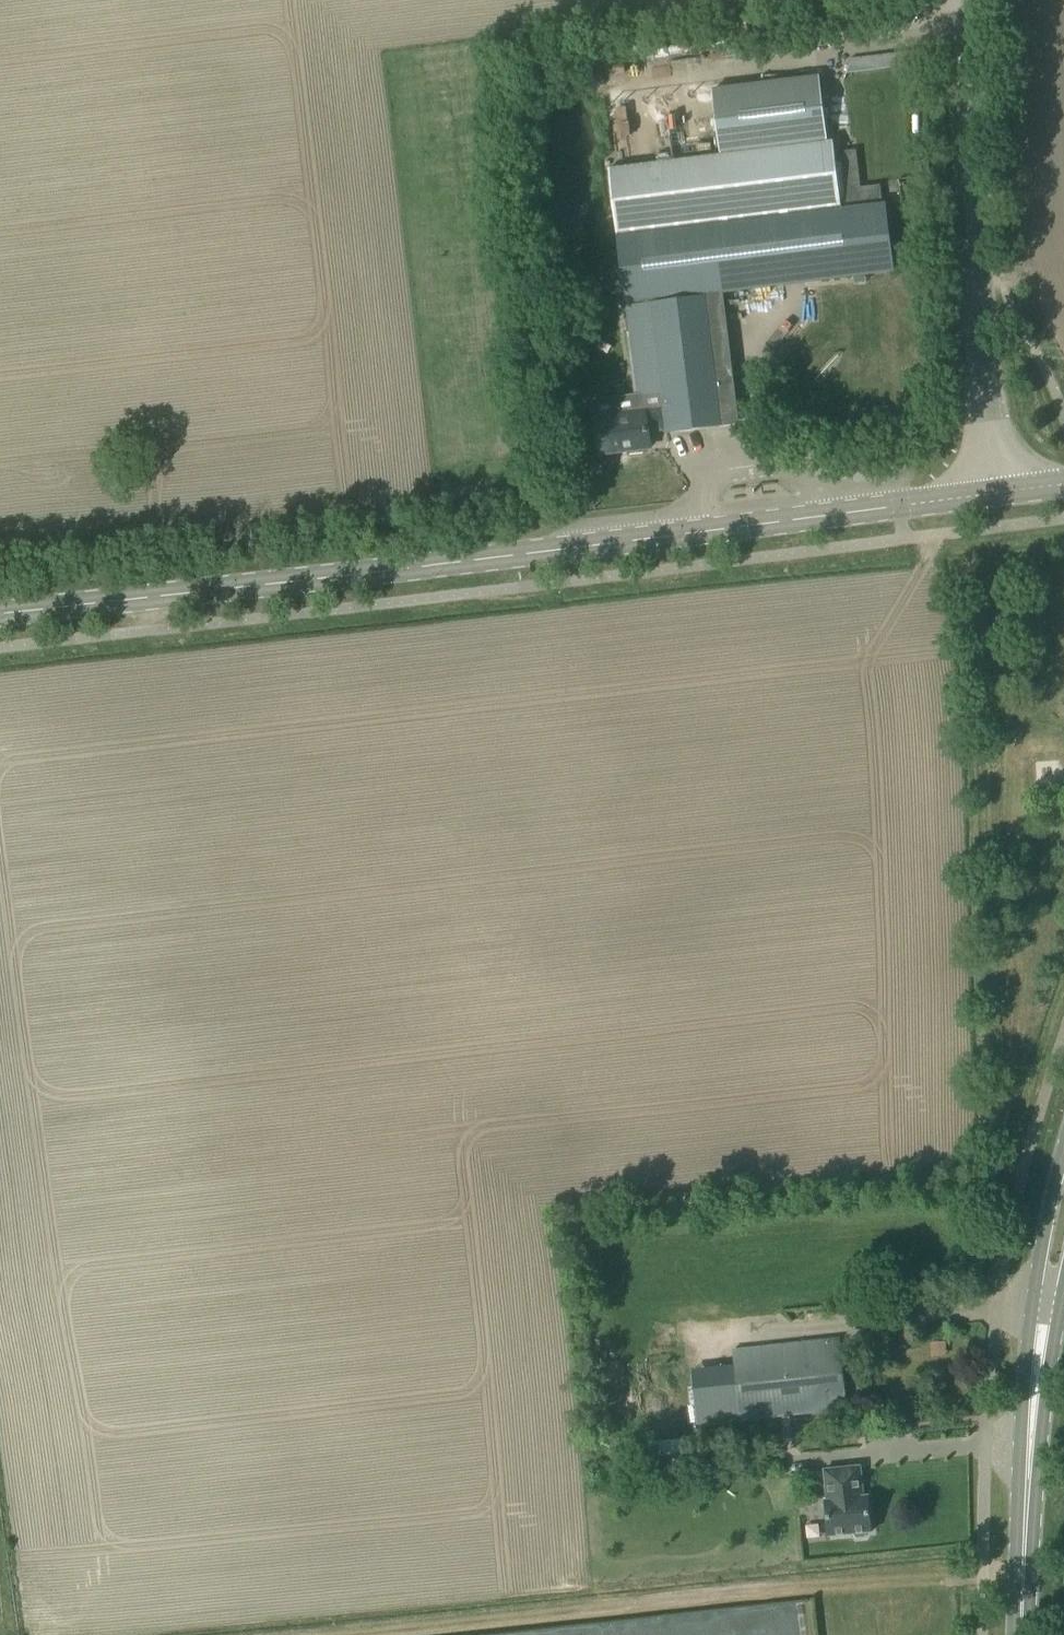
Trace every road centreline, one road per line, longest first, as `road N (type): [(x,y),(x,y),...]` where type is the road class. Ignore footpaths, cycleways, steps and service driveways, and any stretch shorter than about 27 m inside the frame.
road 1 (tertiary): [(990,496),(0,613)]
road 2 (unclassified): [(990,496),(978,0)]
road 3 (secondary): [(1023,1634),(1045,1318)]
road 4 (secondary): [(1063,1144),(1038,1259),(1045,1318)]

